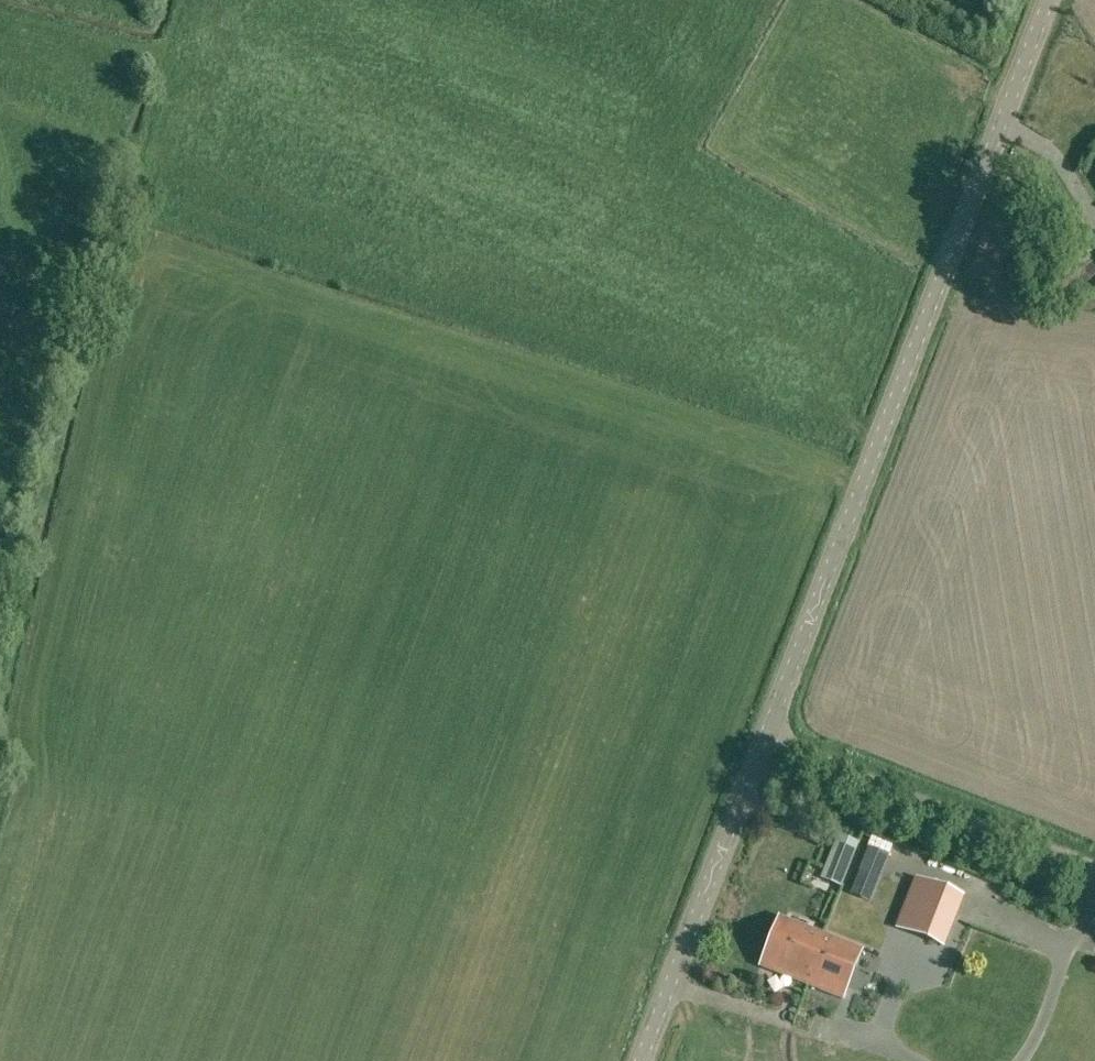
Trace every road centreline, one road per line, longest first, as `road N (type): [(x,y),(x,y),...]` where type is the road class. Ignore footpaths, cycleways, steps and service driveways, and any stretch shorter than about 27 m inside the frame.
road 1 (tertiary): [(765,738),(1051,0)]
road 2 (unclassified): [(1094,868),(765,738)]
road 3 (tertiary): [(641,1060),(765,738)]

